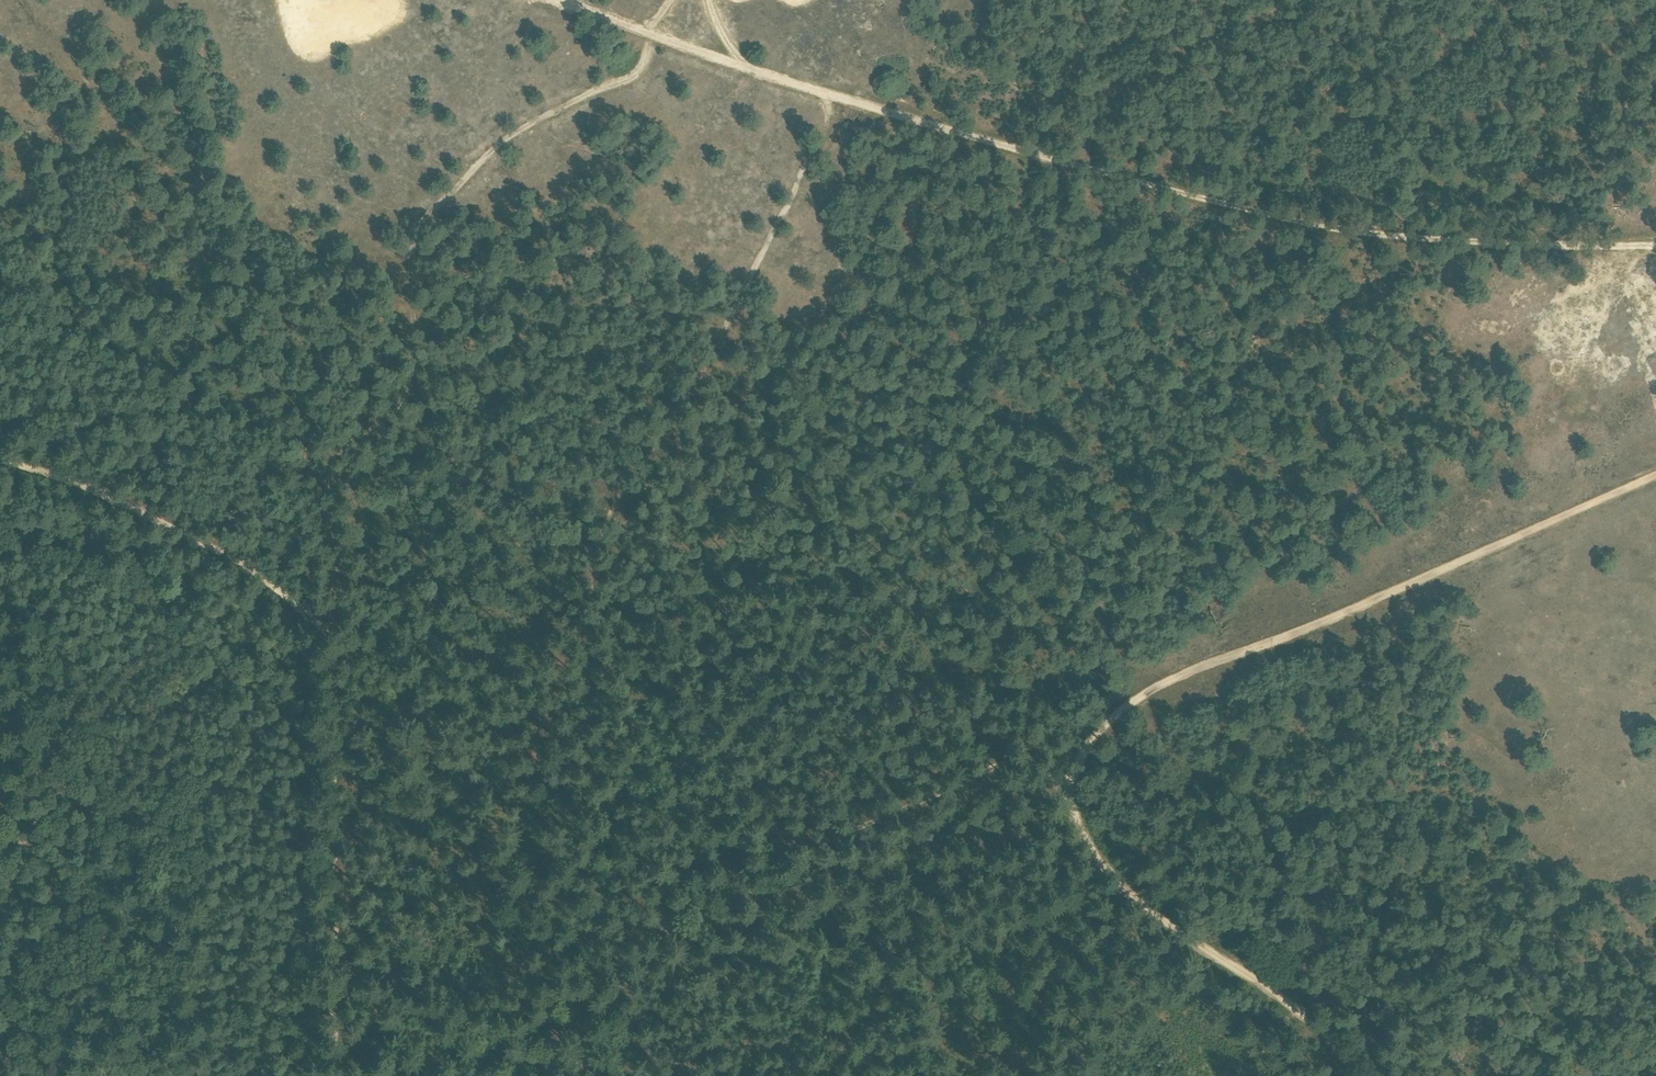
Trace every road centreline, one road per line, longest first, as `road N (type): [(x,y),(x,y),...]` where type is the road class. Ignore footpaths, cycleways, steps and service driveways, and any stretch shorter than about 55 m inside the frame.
road 1 (track): [(556,0),(990,145),(1312,227),(1504,246),(1655,244)]
road 2 (track): [(660,933),(515,867),(593,614),(584,569),(827,139),(826,95)]
road 3 (track): [(350,459),(319,420),(199,376),(160,321),(127,224),(138,146),(23,0)]
road 4 (track): [(575,1075),(677,905),(991,774),(1056,782)]
road 5 (track): [(999,773),(901,587),(881,578),(715,580),(623,543),(613,514)]
road 6 (track): [(0,453),(53,465),(152,516),(255,578),(318,632)]

